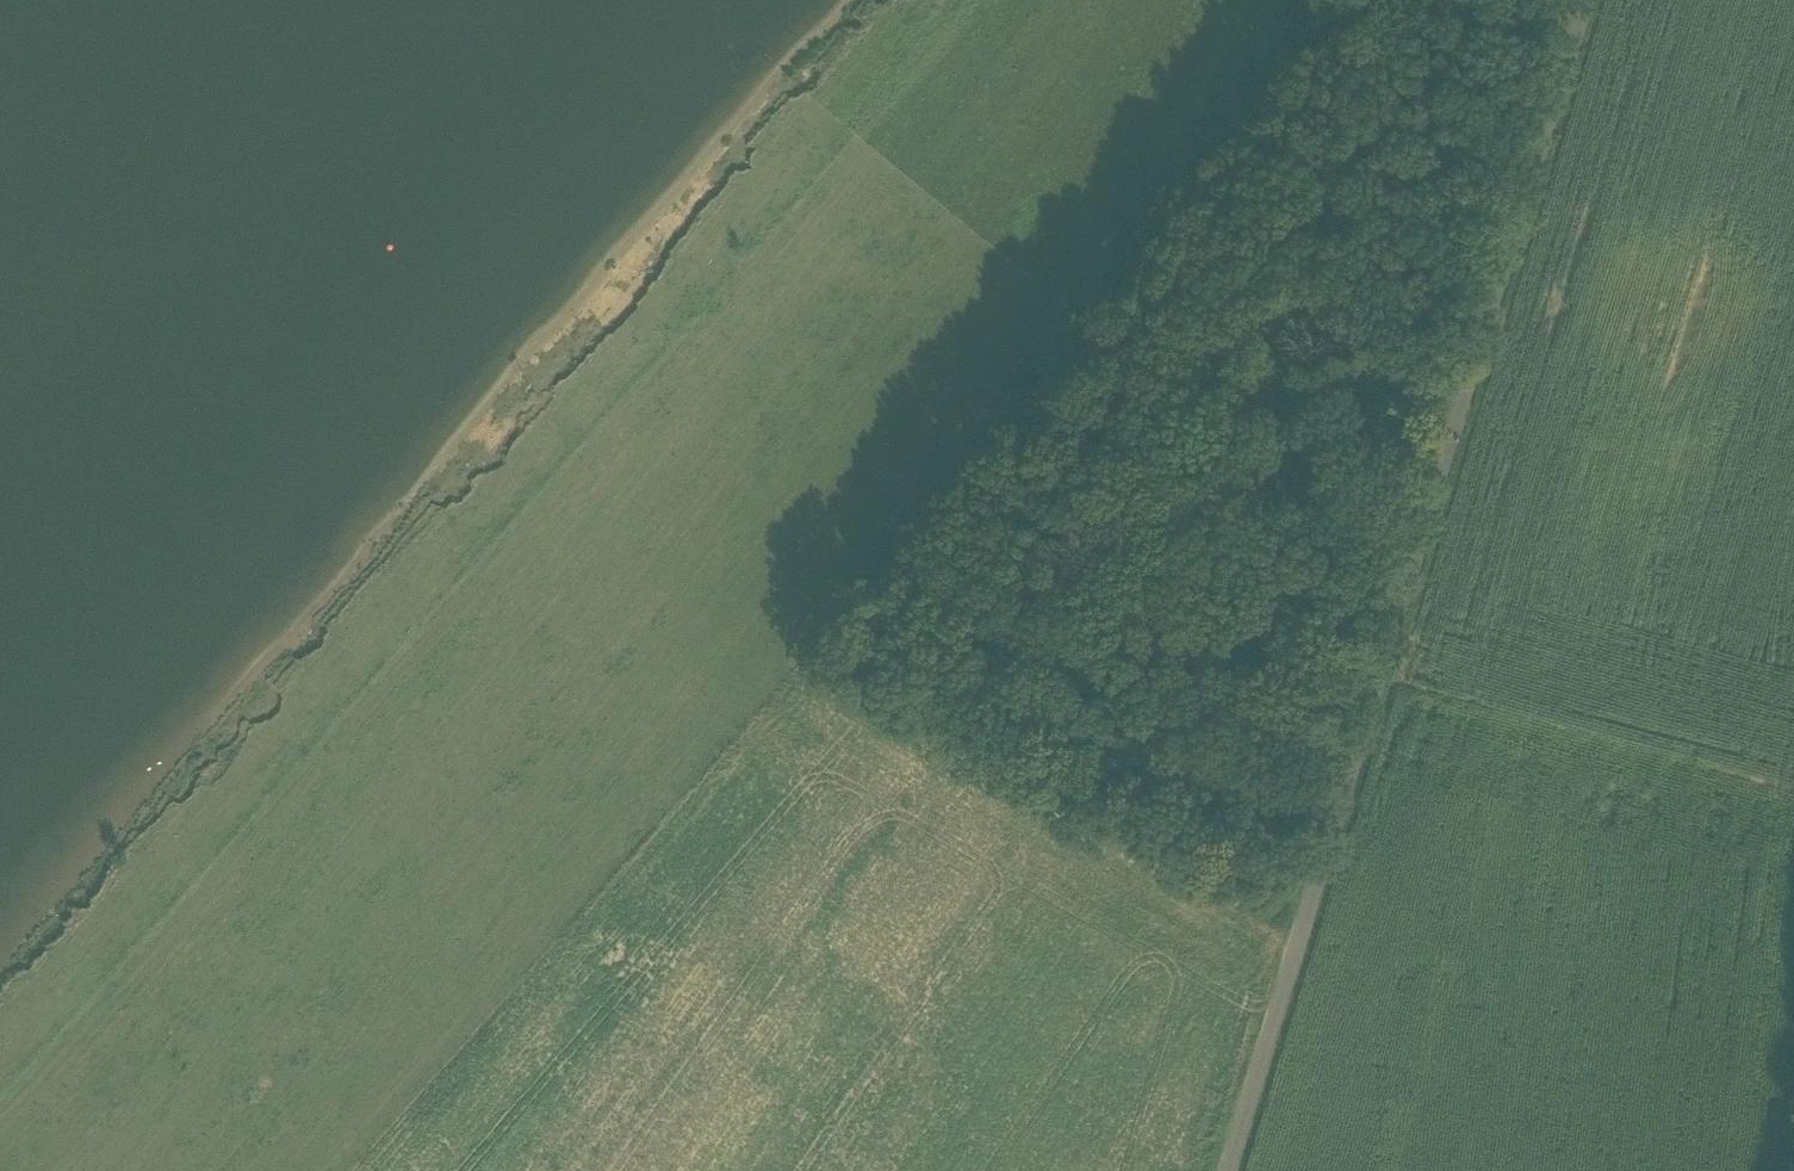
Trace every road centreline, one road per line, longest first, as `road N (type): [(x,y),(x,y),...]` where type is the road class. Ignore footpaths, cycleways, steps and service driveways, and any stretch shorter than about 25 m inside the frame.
road 1 (unclassified): [(1232,1170),(1589,0)]

